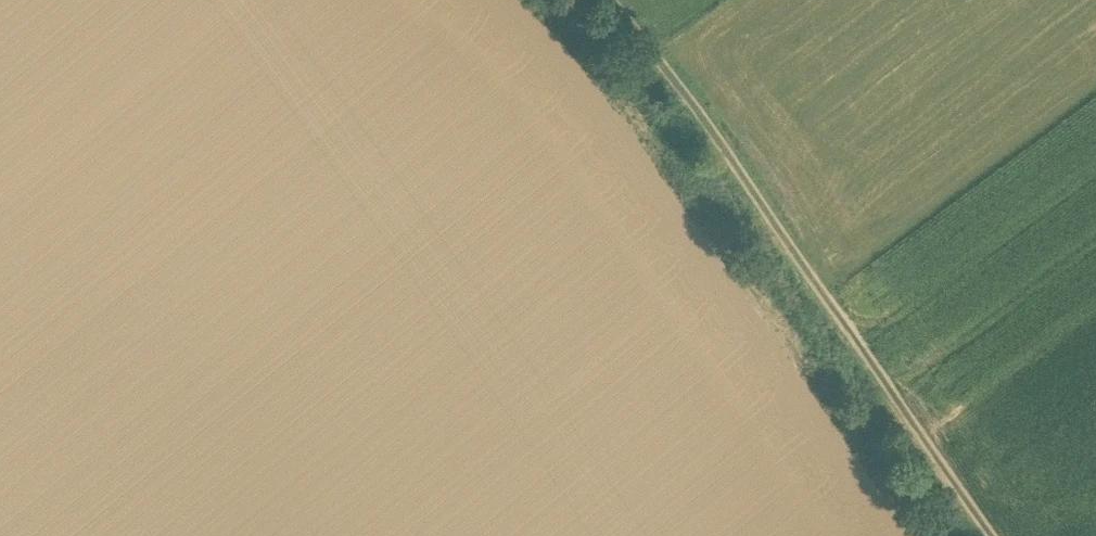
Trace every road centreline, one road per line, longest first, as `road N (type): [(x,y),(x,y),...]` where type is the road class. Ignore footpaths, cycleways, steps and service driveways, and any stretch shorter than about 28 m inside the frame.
road 1 (track): [(611,0),(647,36),(999,535)]

